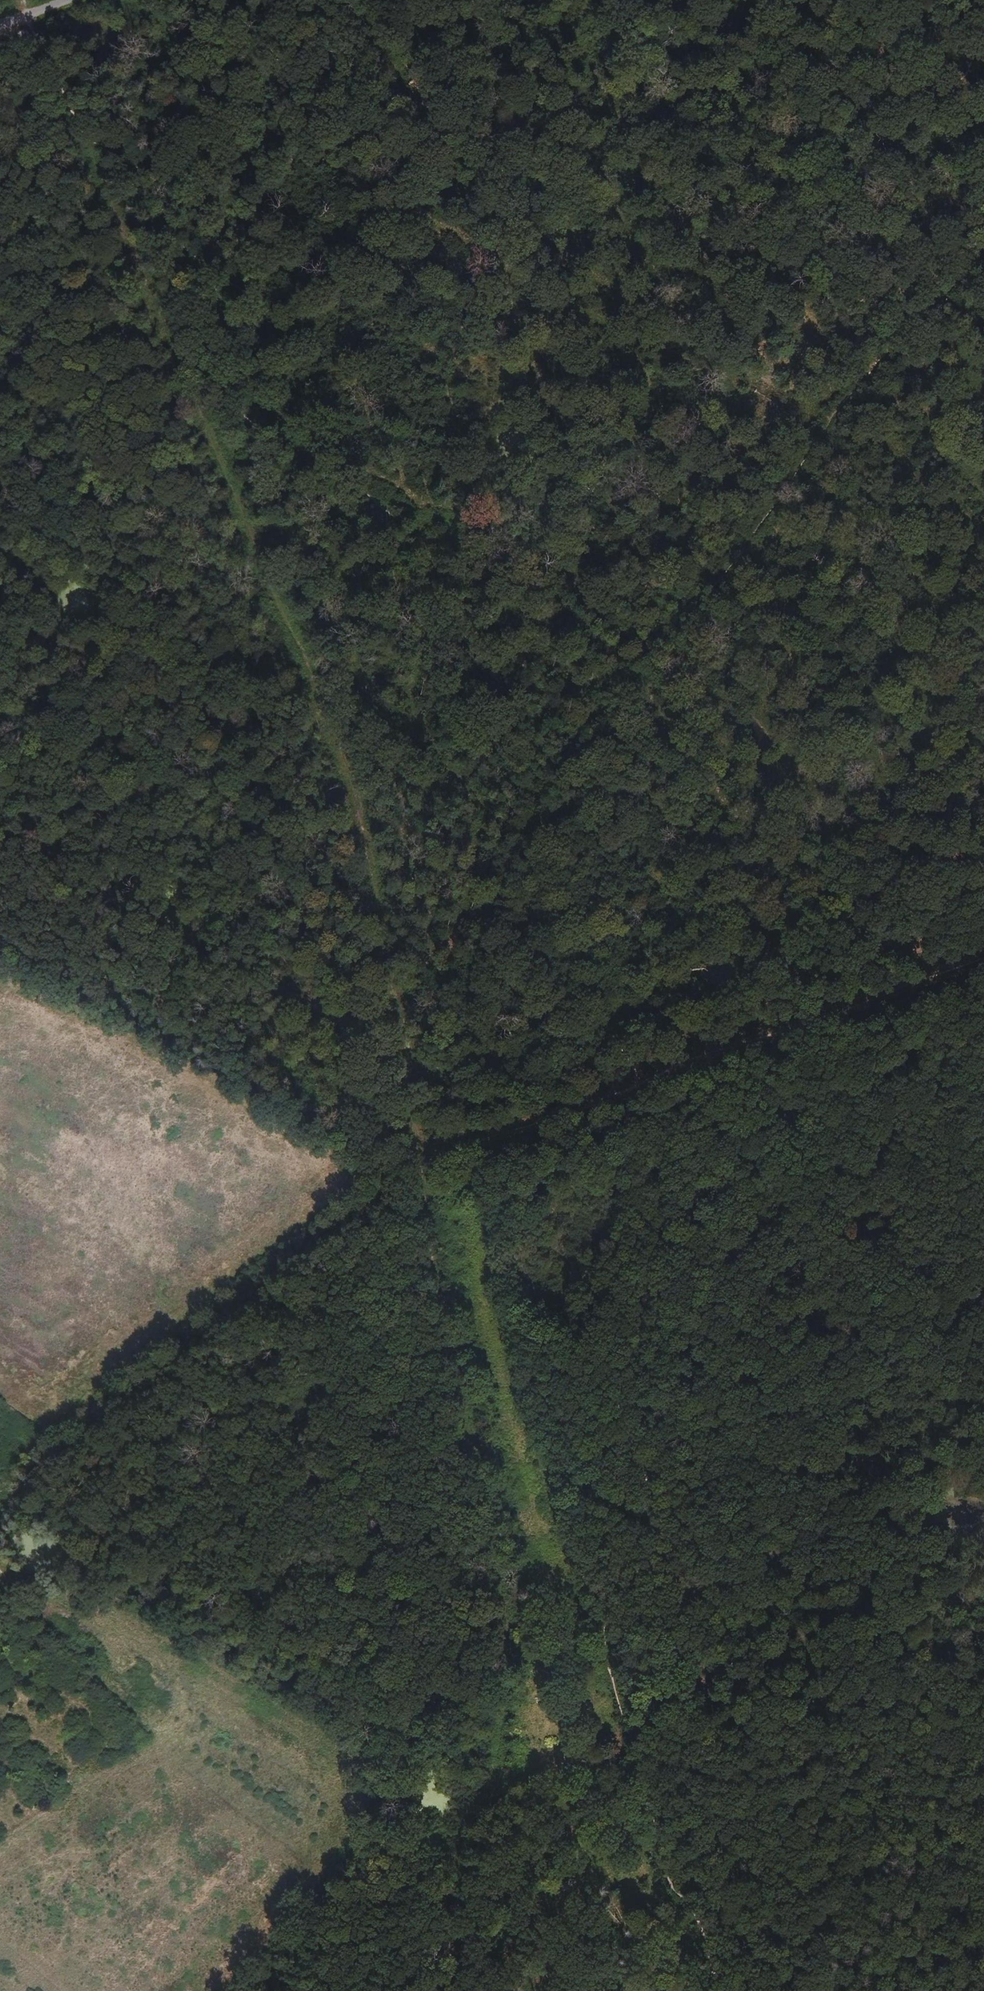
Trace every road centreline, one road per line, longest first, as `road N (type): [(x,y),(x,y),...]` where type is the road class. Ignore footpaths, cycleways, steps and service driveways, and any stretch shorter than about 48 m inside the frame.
road 1 (track): [(983,958),(472,1144),(422,1169)]
road 2 (track): [(422,1169),(0,1504)]
road 3 (track): [(82,137),(26,0)]

